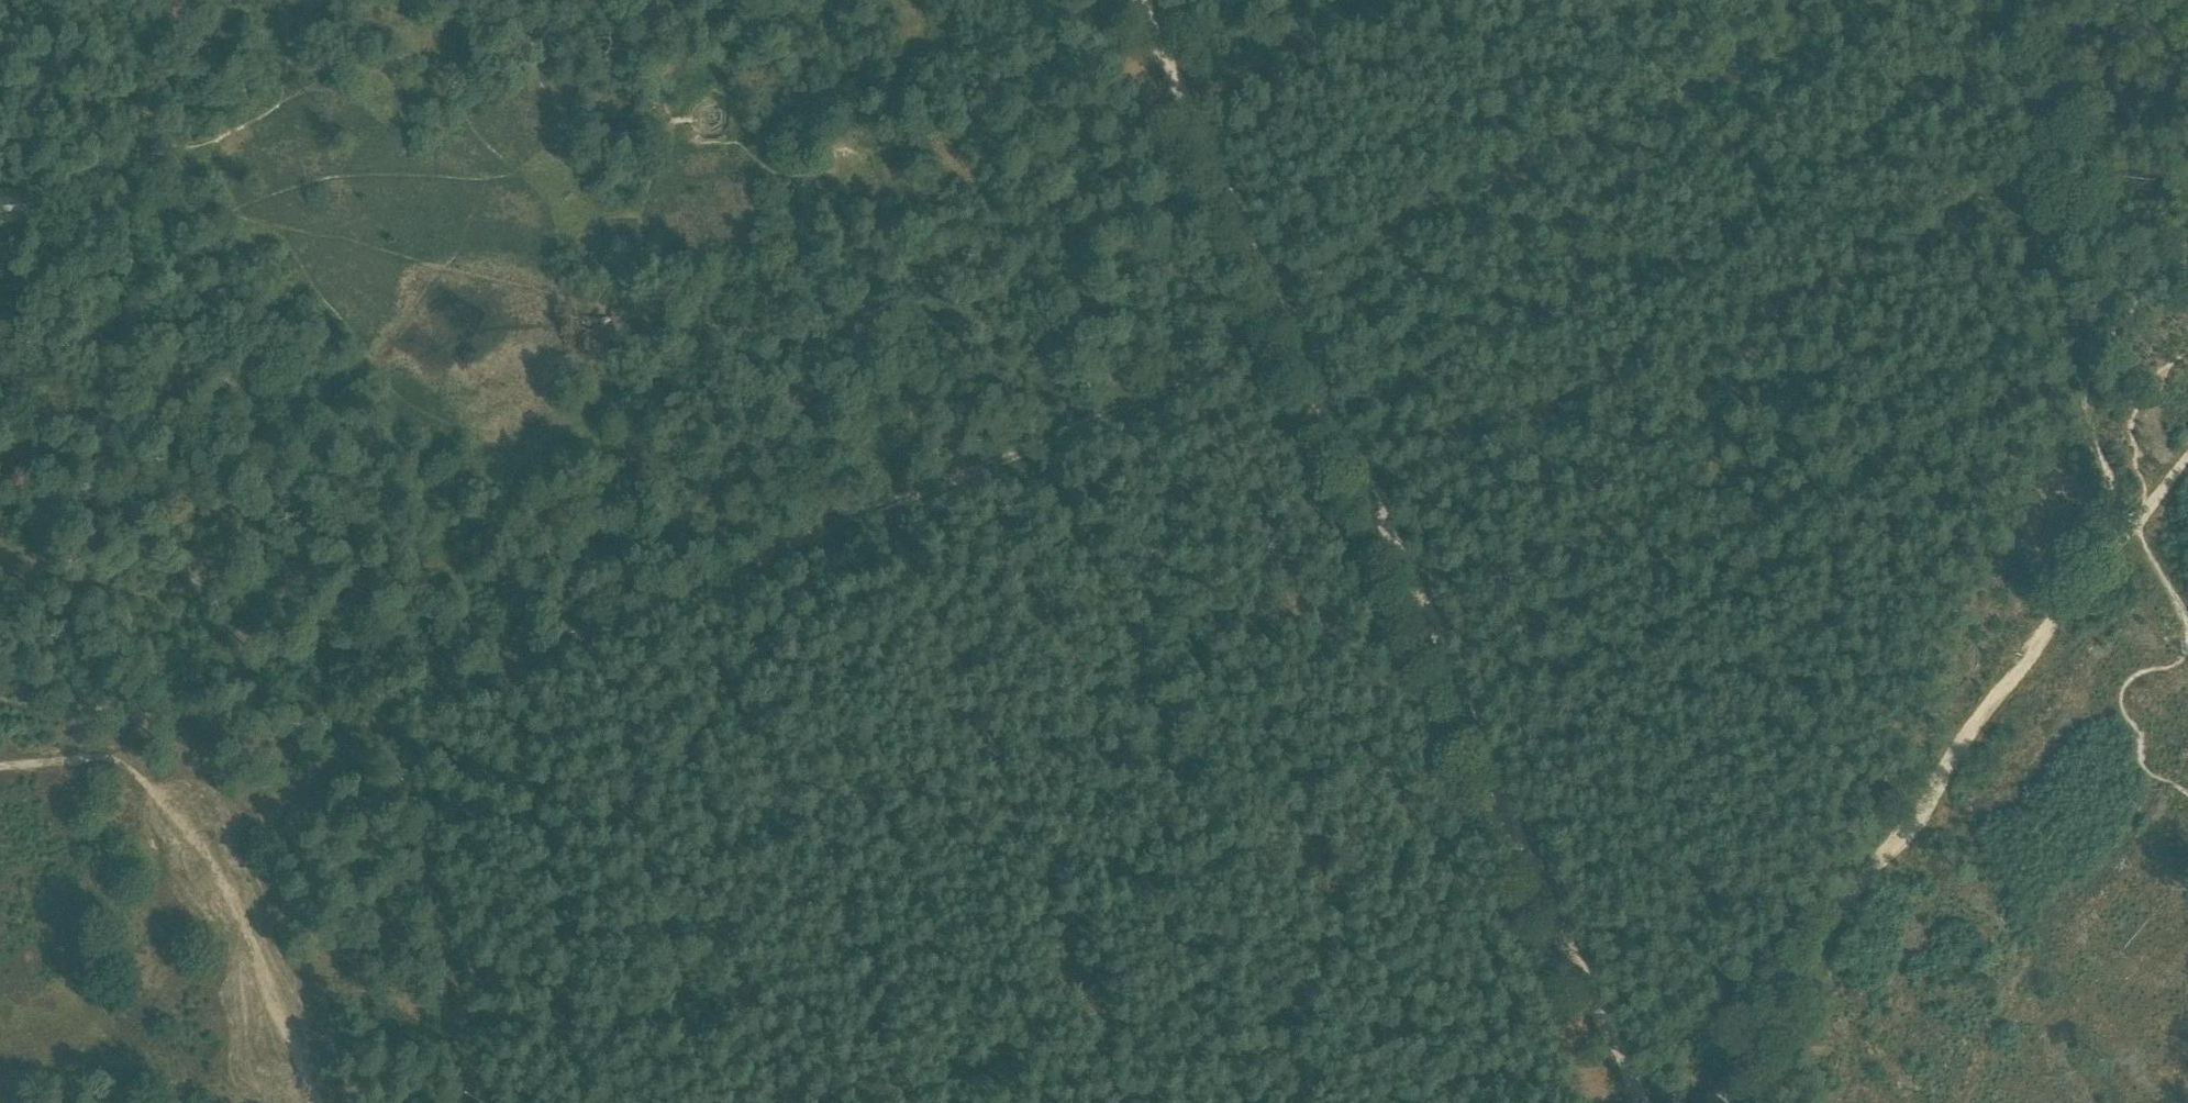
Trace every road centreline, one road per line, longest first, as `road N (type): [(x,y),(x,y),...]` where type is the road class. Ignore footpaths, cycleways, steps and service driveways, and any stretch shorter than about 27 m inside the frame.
road 1 (track): [(1640,1102),(1133,0)]
road 2 (track): [(1276,311),(1224,346),(485,660)]
road 3 (track): [(1709,1102),(2122,513)]

